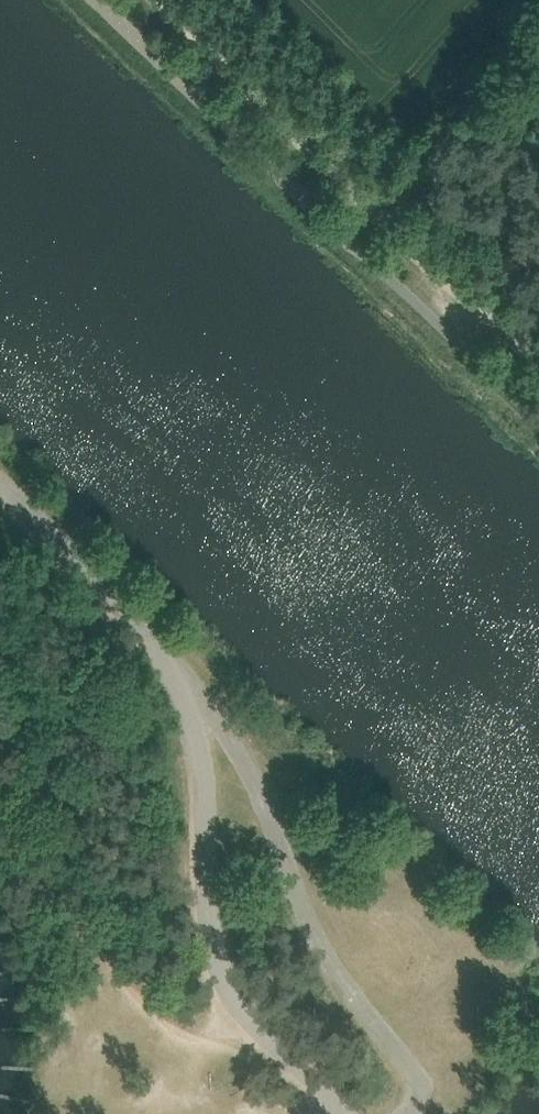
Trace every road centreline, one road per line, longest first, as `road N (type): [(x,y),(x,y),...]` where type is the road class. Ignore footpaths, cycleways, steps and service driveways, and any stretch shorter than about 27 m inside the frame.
road 1 (unclassified): [(410,1113),(415,1073),(336,982),(300,916),(264,807),(223,726),(195,710)]
road 2 (unclassified): [(350,1113),(250,1019),(221,974),(195,710)]
road 3 (unclassified): [(195,710),(190,686),(171,659),(0,485)]
road 4 (track): [(157,0),(366,209)]
road 5 (track): [(366,209),(538,347)]

